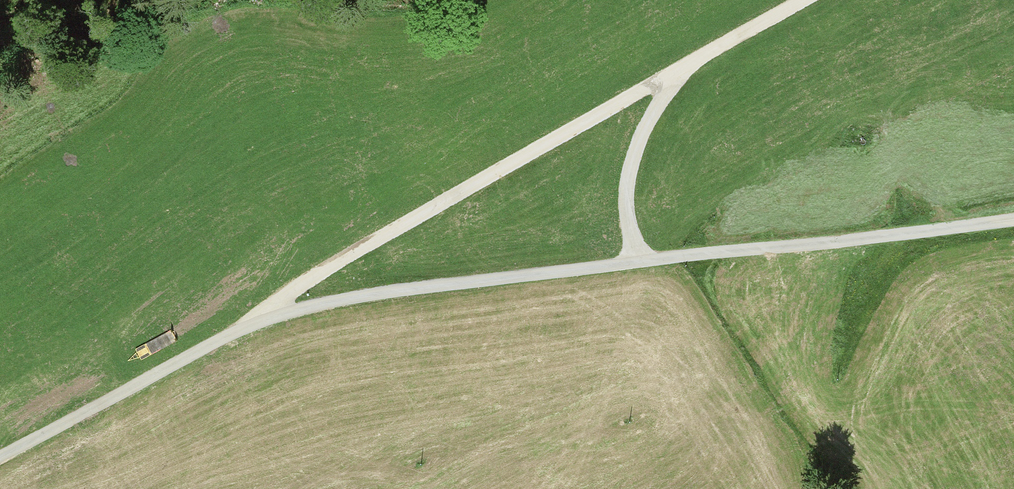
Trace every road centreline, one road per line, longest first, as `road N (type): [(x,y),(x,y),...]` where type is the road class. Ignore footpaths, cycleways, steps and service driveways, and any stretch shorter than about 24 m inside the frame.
road 1 (track): [(0,457),(264,316),(1013,219)]
road 2 (track): [(264,316),(690,69)]
road 3 (track): [(646,265),(622,218),(639,148),(690,69)]
road 4 (track): [(808,0),(690,69)]

